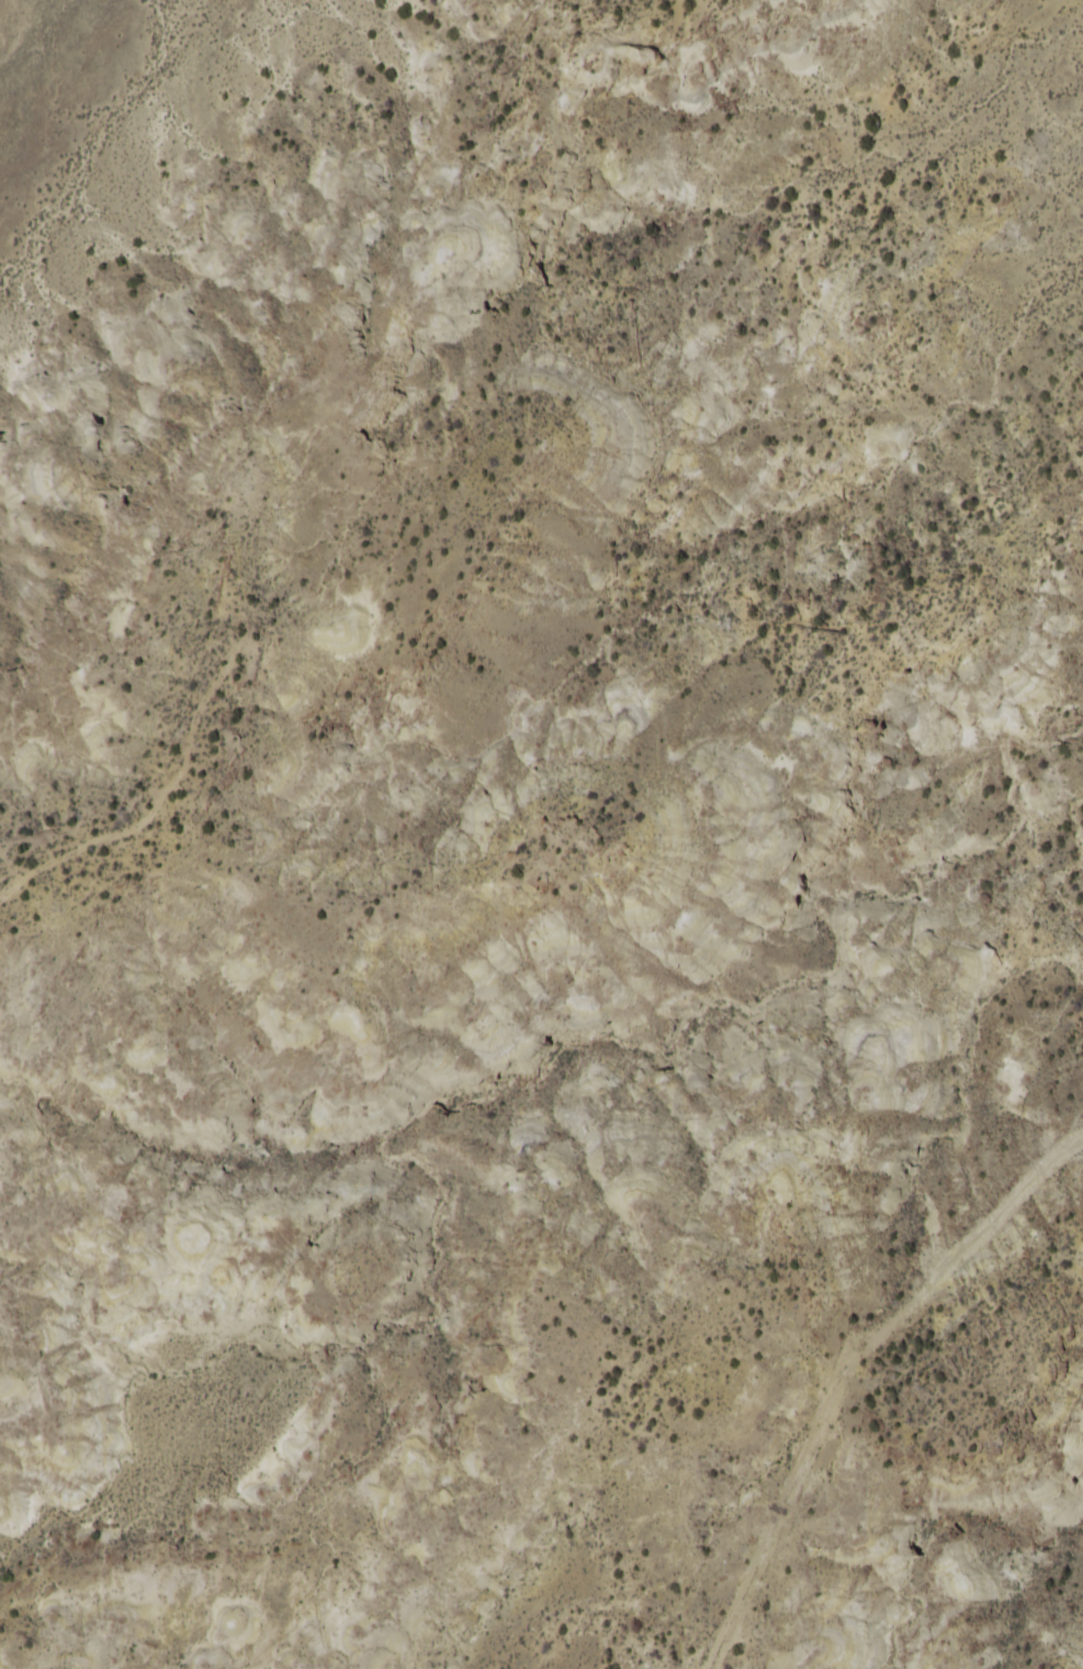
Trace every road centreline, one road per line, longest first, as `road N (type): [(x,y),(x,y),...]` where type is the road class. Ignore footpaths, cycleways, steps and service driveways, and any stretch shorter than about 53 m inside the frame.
road 1 (track): [(910,0),(417,1330),(554,1668)]
road 2 (track): [(711,1668),(850,1351),(895,1325),(1082,1137)]

